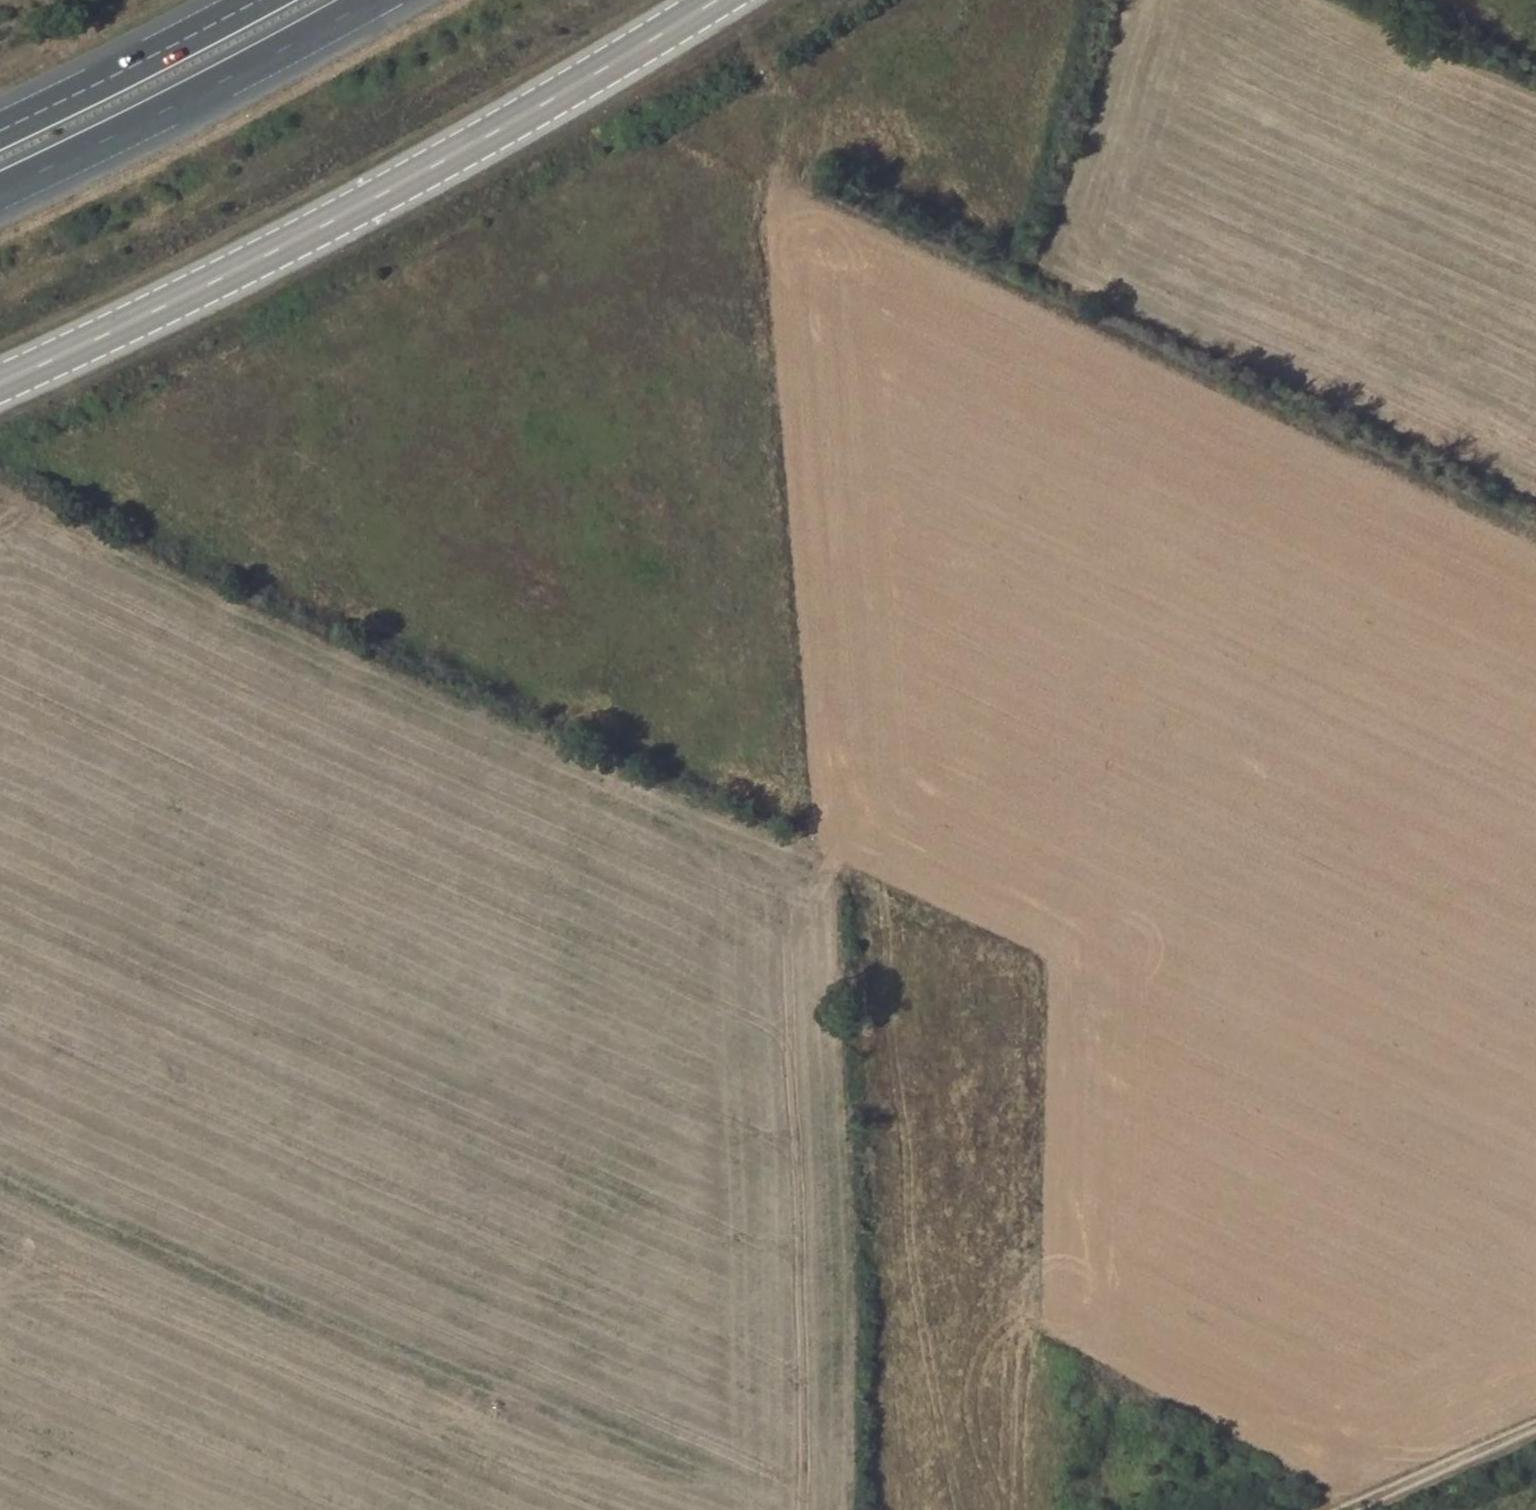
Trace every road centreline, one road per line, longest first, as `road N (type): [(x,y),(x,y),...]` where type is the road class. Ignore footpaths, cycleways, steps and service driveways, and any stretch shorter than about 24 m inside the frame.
road 1 (secondary): [(716,0),(323,226),(0,383)]
road 2 (motorway): [(0,191),(372,0)]
road 3 (motorway): [(257,0),(0,130)]
road 4 (track): [(1353,1509),(1535,1429)]

